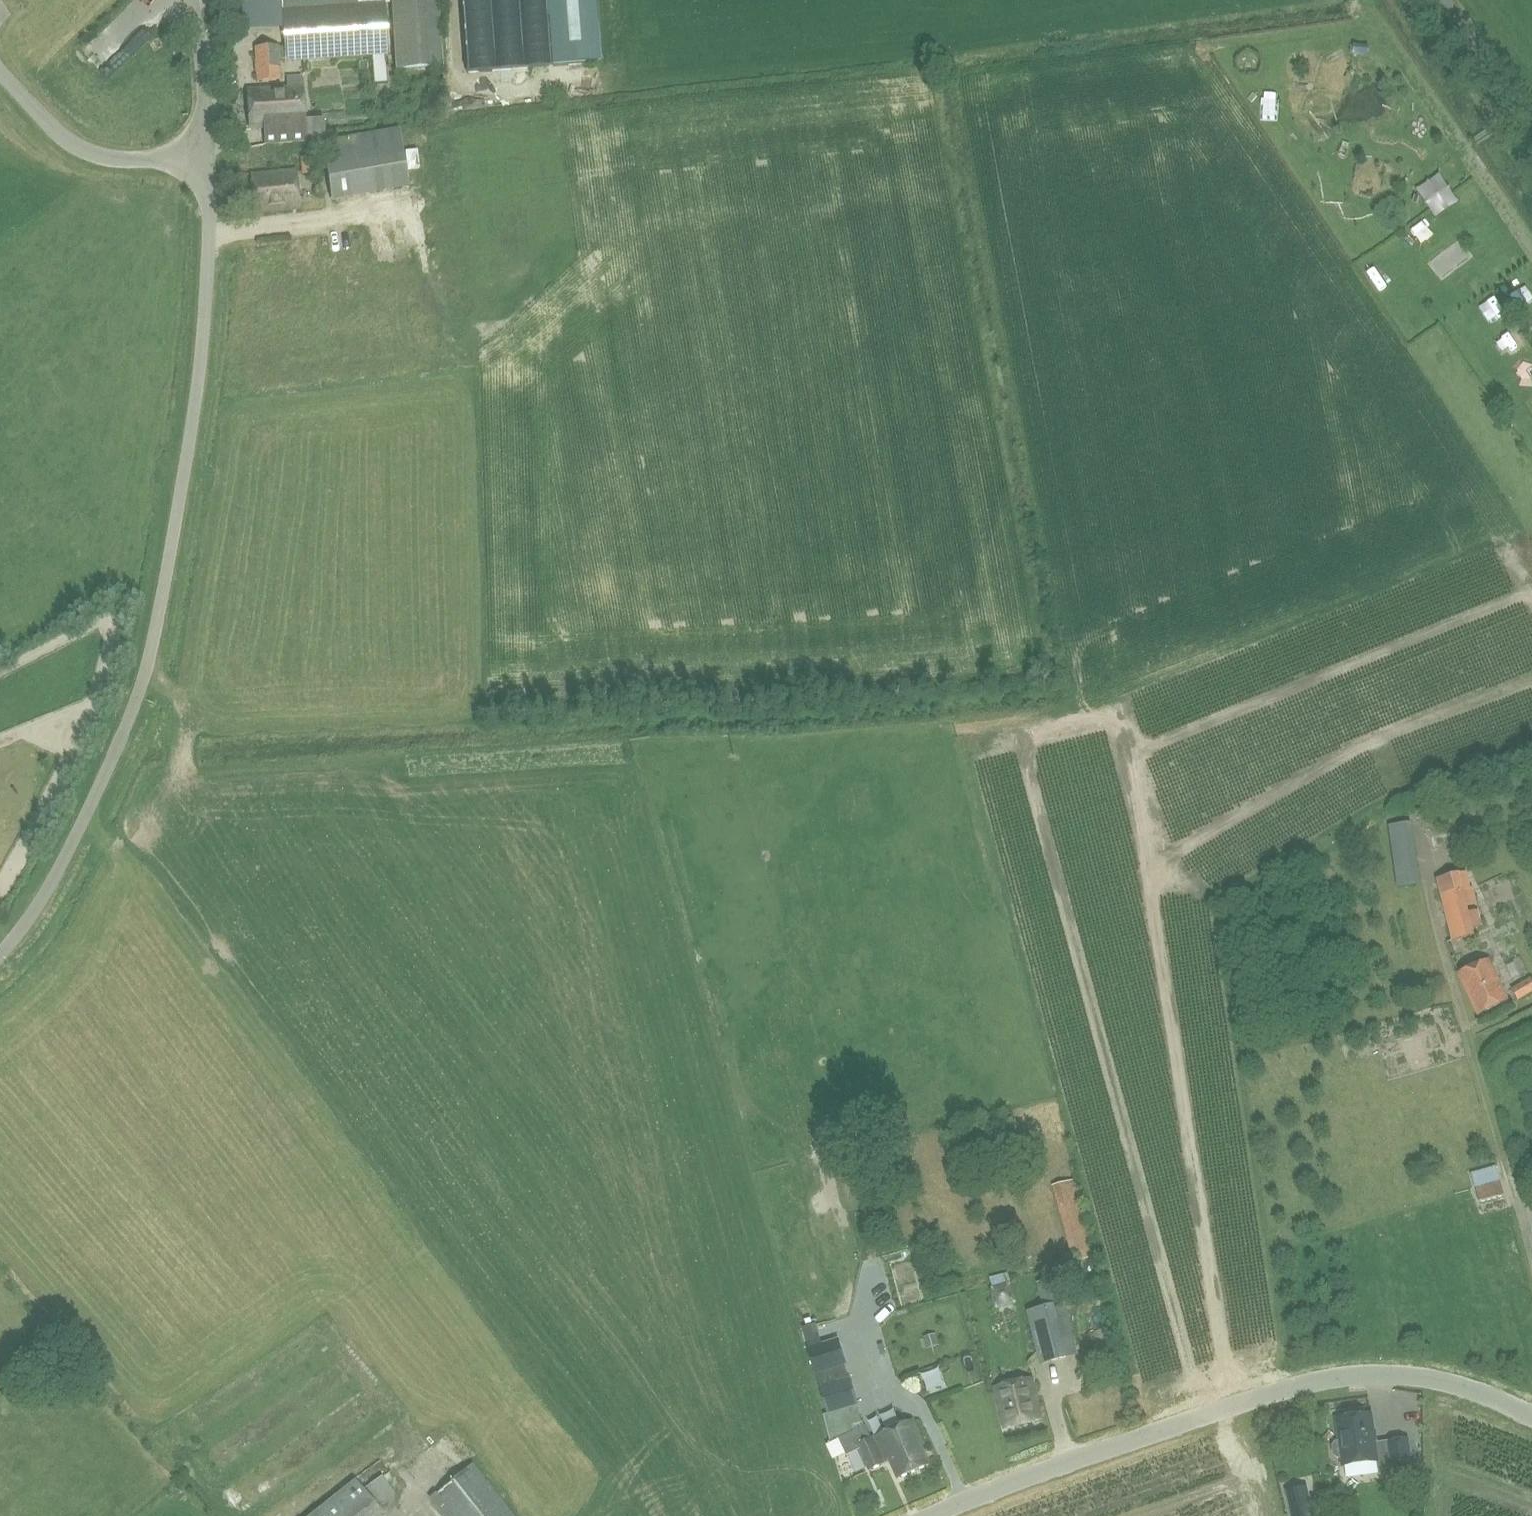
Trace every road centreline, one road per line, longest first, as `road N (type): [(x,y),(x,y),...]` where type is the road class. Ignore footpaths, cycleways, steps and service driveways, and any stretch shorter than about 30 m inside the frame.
road 1 (unclassified): [(0,954),(49,890),(142,682),(192,427),(210,215),(209,160),(85,149),(0,70)]
road 2 (residential): [(934,1515),(1264,1395),(1355,1375),(1445,1382),(1531,1416)]
road 3 (track): [(1516,229),(1362,2)]
road 4 (track): [(1531,432),(1438,292),(1516,229)]
road 5 (track): [(1497,200),(1417,263),(1438,292)]

